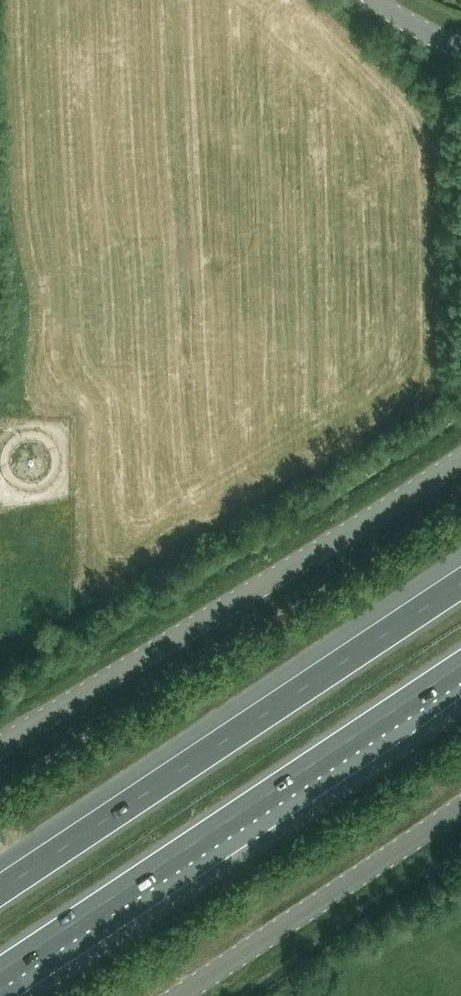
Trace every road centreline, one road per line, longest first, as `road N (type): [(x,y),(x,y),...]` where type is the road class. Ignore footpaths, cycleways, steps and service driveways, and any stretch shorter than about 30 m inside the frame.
road 1 (motorway): [(0,973),(460,666)]
road 2 (motorway): [(460,583),(0,888)]
road 3 (unclassified): [(0,757),(460,461)]
road 4 (unclassified): [(177,995),(460,802)]

